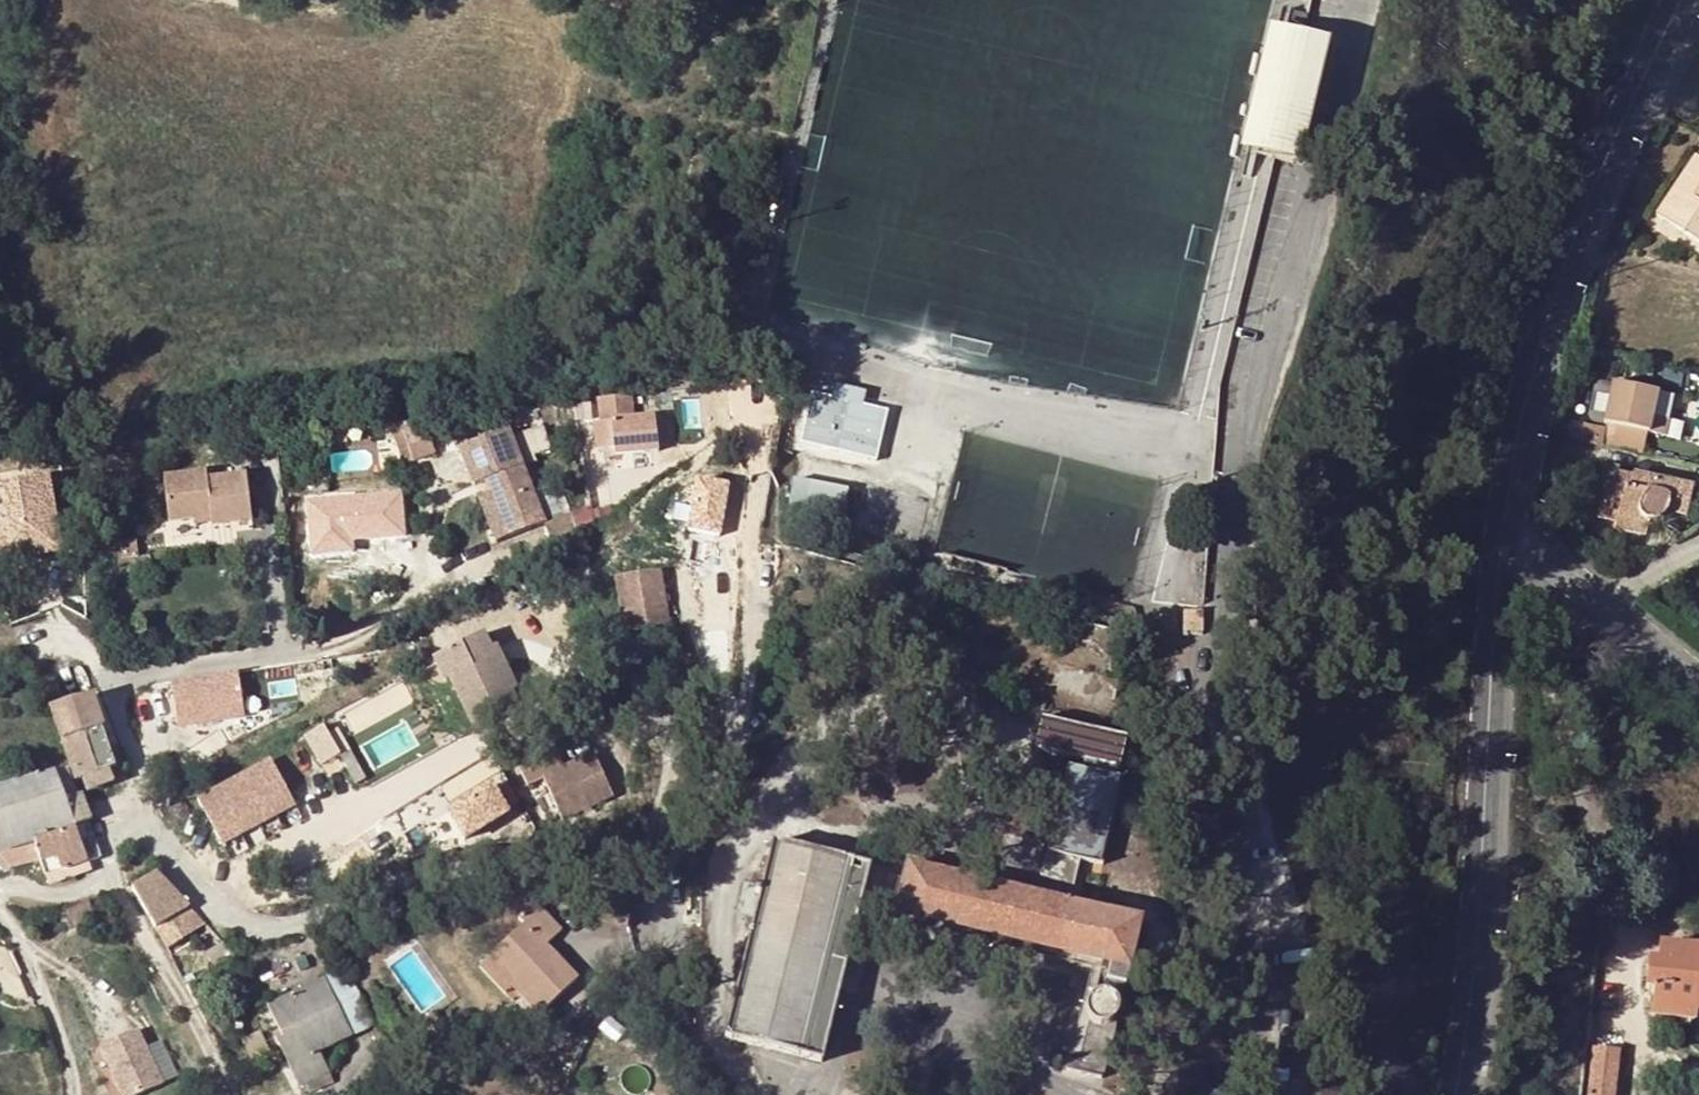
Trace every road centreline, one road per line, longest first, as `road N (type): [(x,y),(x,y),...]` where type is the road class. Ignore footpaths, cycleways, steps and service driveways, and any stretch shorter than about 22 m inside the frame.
road 1 (unclassified): [(1255,1094),(1256,1016),(1219,756),(1219,617),(1251,394),(1275,340),(1356,0)]
road 2 (residential): [(752,1094),(694,1007),(672,900),(748,681),(759,475)]
road 3 (tertiary): [(1504,547),(1515,429),(1596,180),(1682,0)]
road 4 (tertiary): [(1454,1094),(1474,973),(1504,547)]
road 5 (residential): [(1605,601),(1698,678)]

